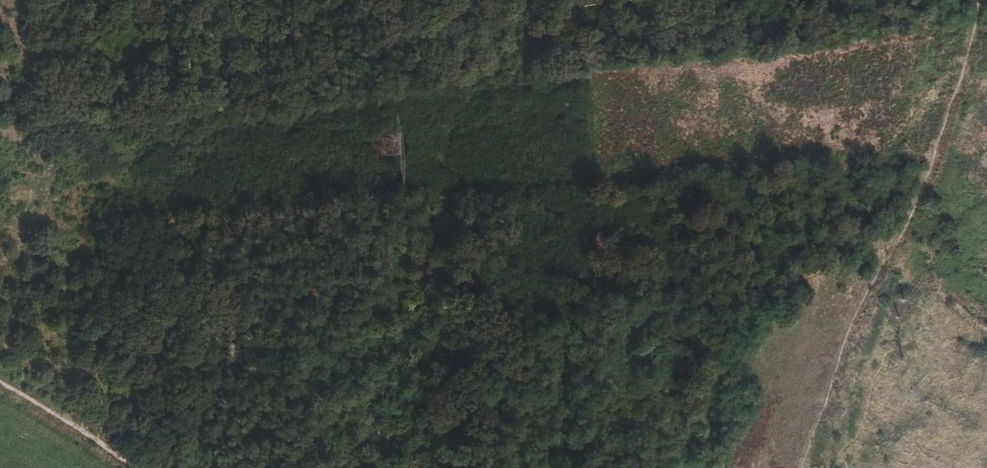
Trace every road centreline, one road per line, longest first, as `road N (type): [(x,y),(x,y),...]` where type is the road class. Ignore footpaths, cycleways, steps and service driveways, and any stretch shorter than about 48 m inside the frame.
road 1 (track): [(980,0),(930,174),(855,314),(803,467)]
road 2 (track): [(545,467),(587,202),(588,50),(601,0)]
road 3 (track): [(587,79),(726,69),(937,35),(974,39)]
road 4 (track): [(0,384),(135,467)]

